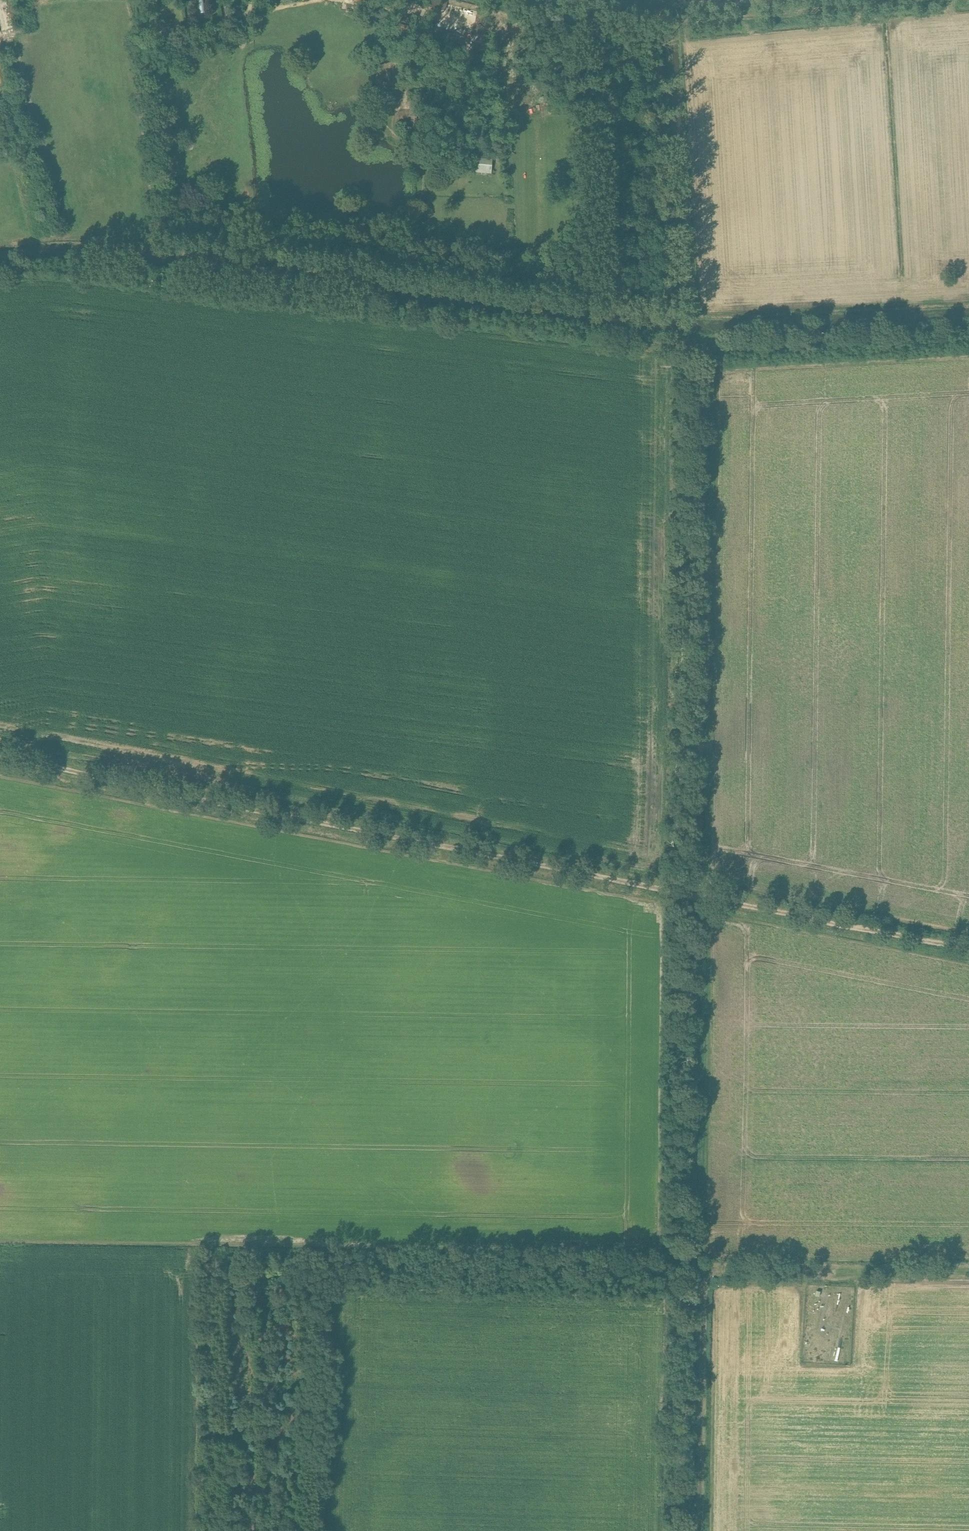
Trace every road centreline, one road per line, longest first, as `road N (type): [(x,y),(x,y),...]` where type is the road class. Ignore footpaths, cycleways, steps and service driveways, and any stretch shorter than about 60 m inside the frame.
road 1 (track): [(0,756),(968,946)]
road 2 (track): [(950,0),(691,20),(567,0)]

